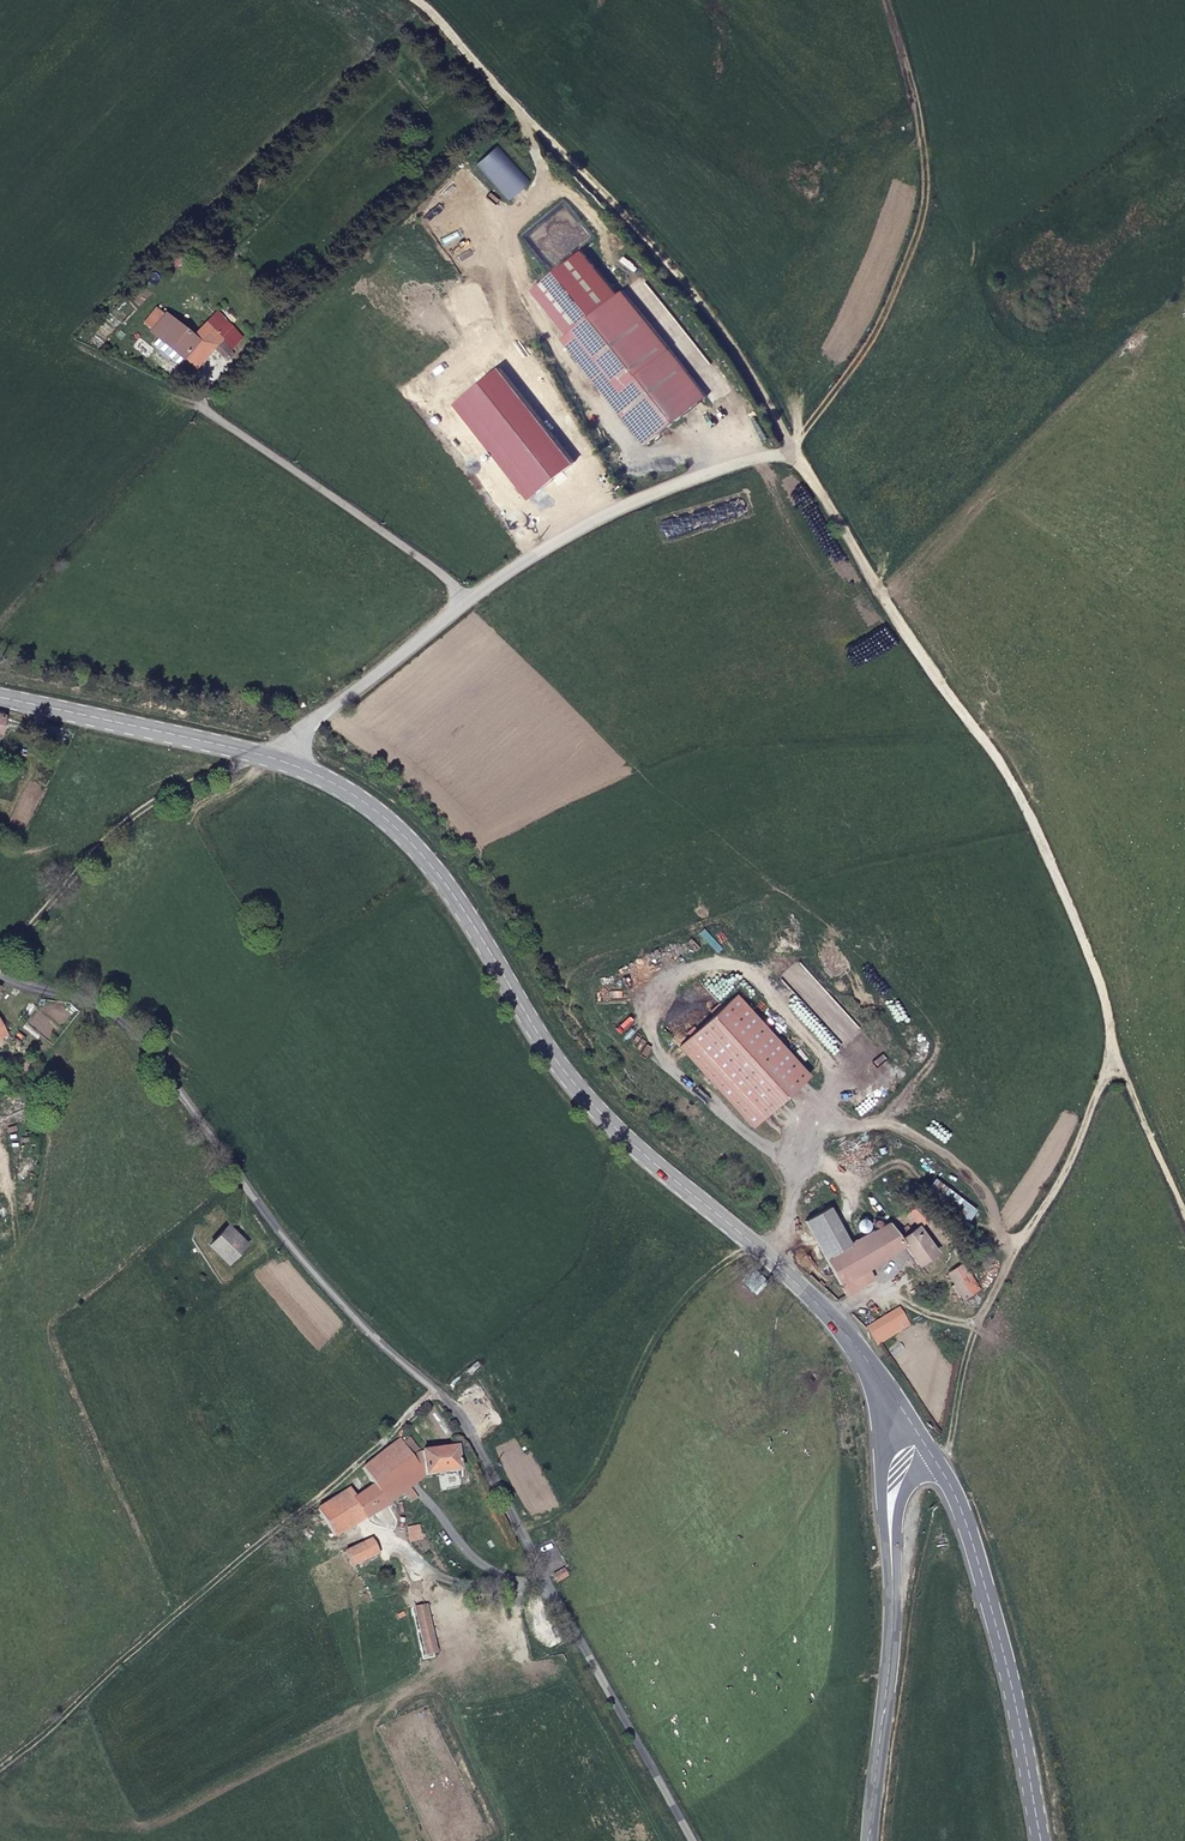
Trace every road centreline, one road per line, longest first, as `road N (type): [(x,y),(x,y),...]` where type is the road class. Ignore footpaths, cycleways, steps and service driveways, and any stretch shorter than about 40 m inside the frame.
road 1 (track): [(431,0),(692,280),(923,664),(1039,823),(1184,1191)]
road 2 (secondary): [(0,697),(312,772),(406,836),(450,888),(571,1076),(621,1133),(820,1302),(917,1436)]
road 3 (unclassified): [(0,971),(101,1009),(140,1041),(324,1289),(480,1441),(693,1840)]
road 4 (track): [(272,759),(363,675),(484,588),(618,514),(792,442),(899,300),(930,185),(925,78),(907,0)]
road 5 (track): [(1122,1030),(1071,1164),(968,1325),(947,1479)]
road 6 (secondary): [(917,1436),(970,1530),(1008,1663),(1041,1840)]
road 7 (secondary): [(917,1436),(896,1478),(890,1525),(897,1617),(872,1840)]

